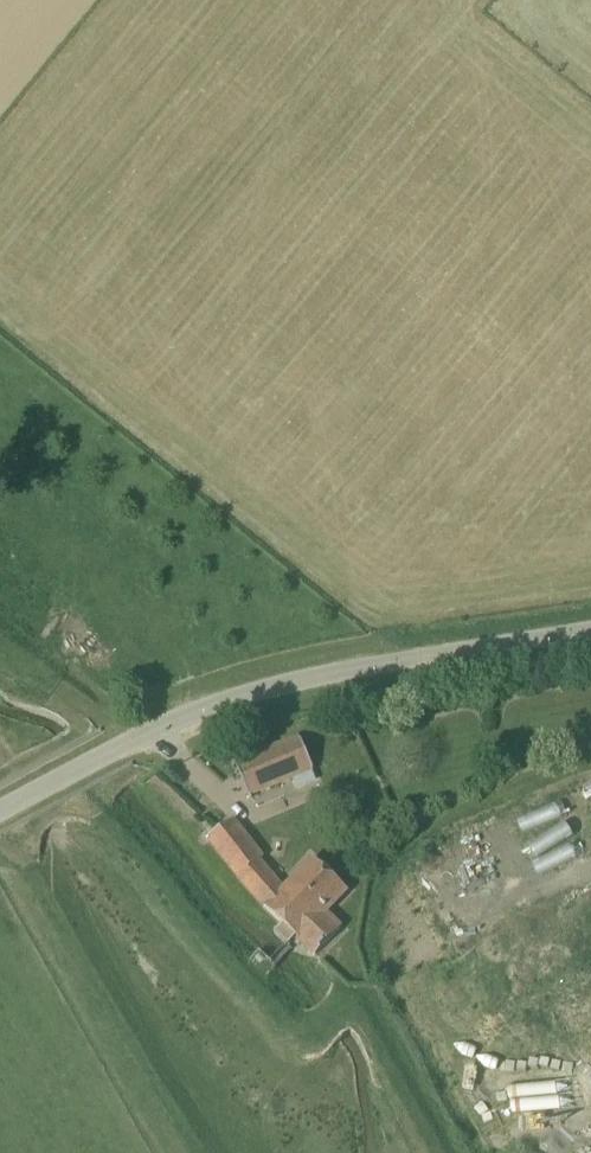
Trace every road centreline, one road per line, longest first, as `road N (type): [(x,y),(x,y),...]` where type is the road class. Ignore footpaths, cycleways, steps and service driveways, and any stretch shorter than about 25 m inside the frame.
road 1 (unclassified): [(0,807),(137,735),(264,686),(590,631)]

